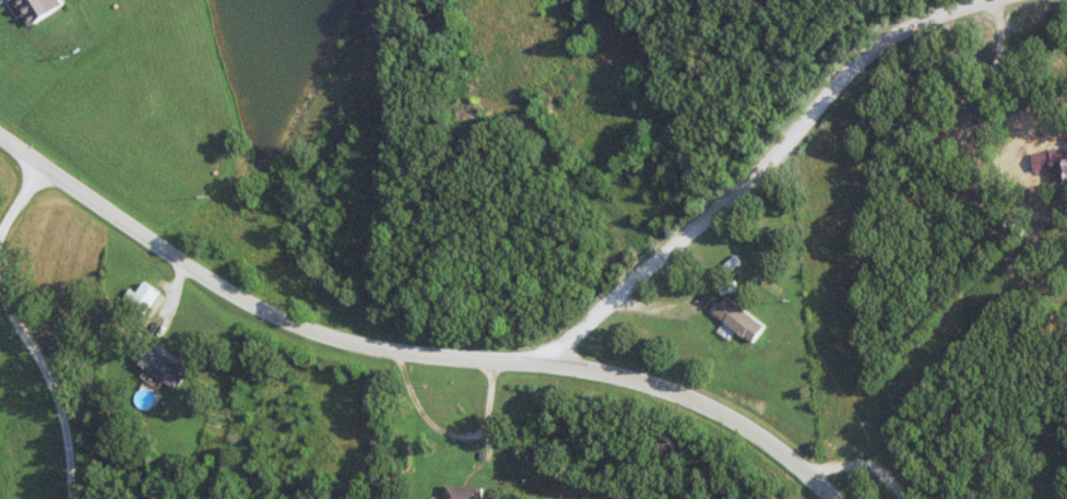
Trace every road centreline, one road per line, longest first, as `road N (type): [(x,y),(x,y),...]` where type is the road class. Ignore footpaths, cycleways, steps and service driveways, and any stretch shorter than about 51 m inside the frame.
road 1 (secondary): [(835,498),(789,451),(702,406),(623,379),(554,365),(402,356),(297,328),(203,277),(0,137)]
road 2 (residential): [(554,365),(617,295),(785,148),(834,82),(881,44),(988,0)]
road 3 (residential): [(318,334),(467,0)]

